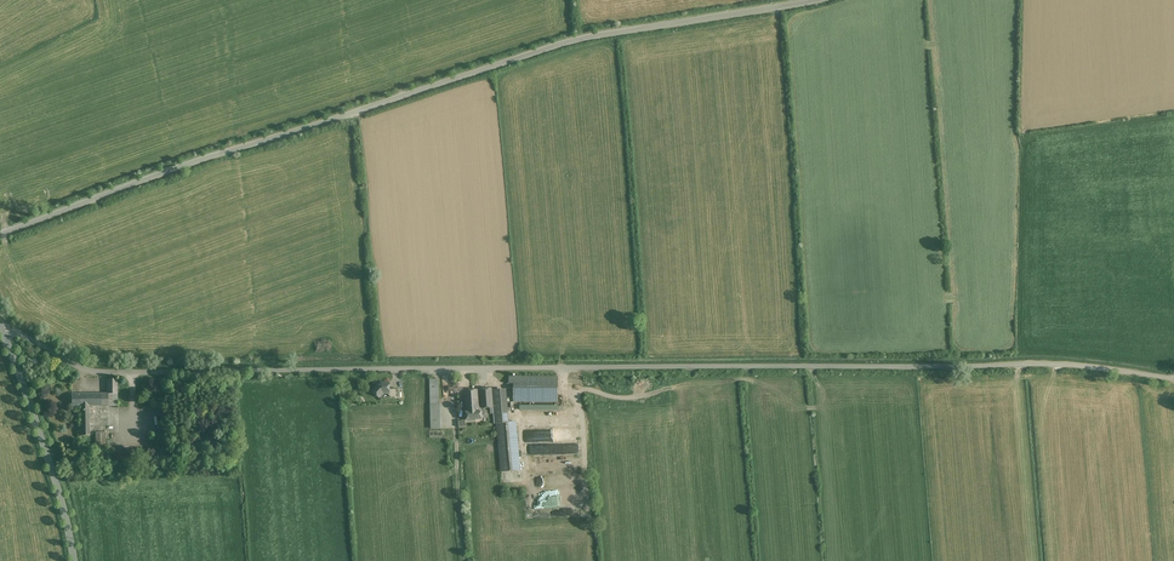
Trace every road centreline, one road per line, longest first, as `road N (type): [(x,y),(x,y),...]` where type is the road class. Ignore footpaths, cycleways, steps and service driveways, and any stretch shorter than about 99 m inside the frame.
road 1 (unclassified): [(2,330),(93,372),(122,373),(1012,365),(1173,379)]
road 2 (unclassified): [(0,234),(220,153),(563,44),(811,0)]
road 3 (tertiary): [(2,330),(38,424),(75,560)]

